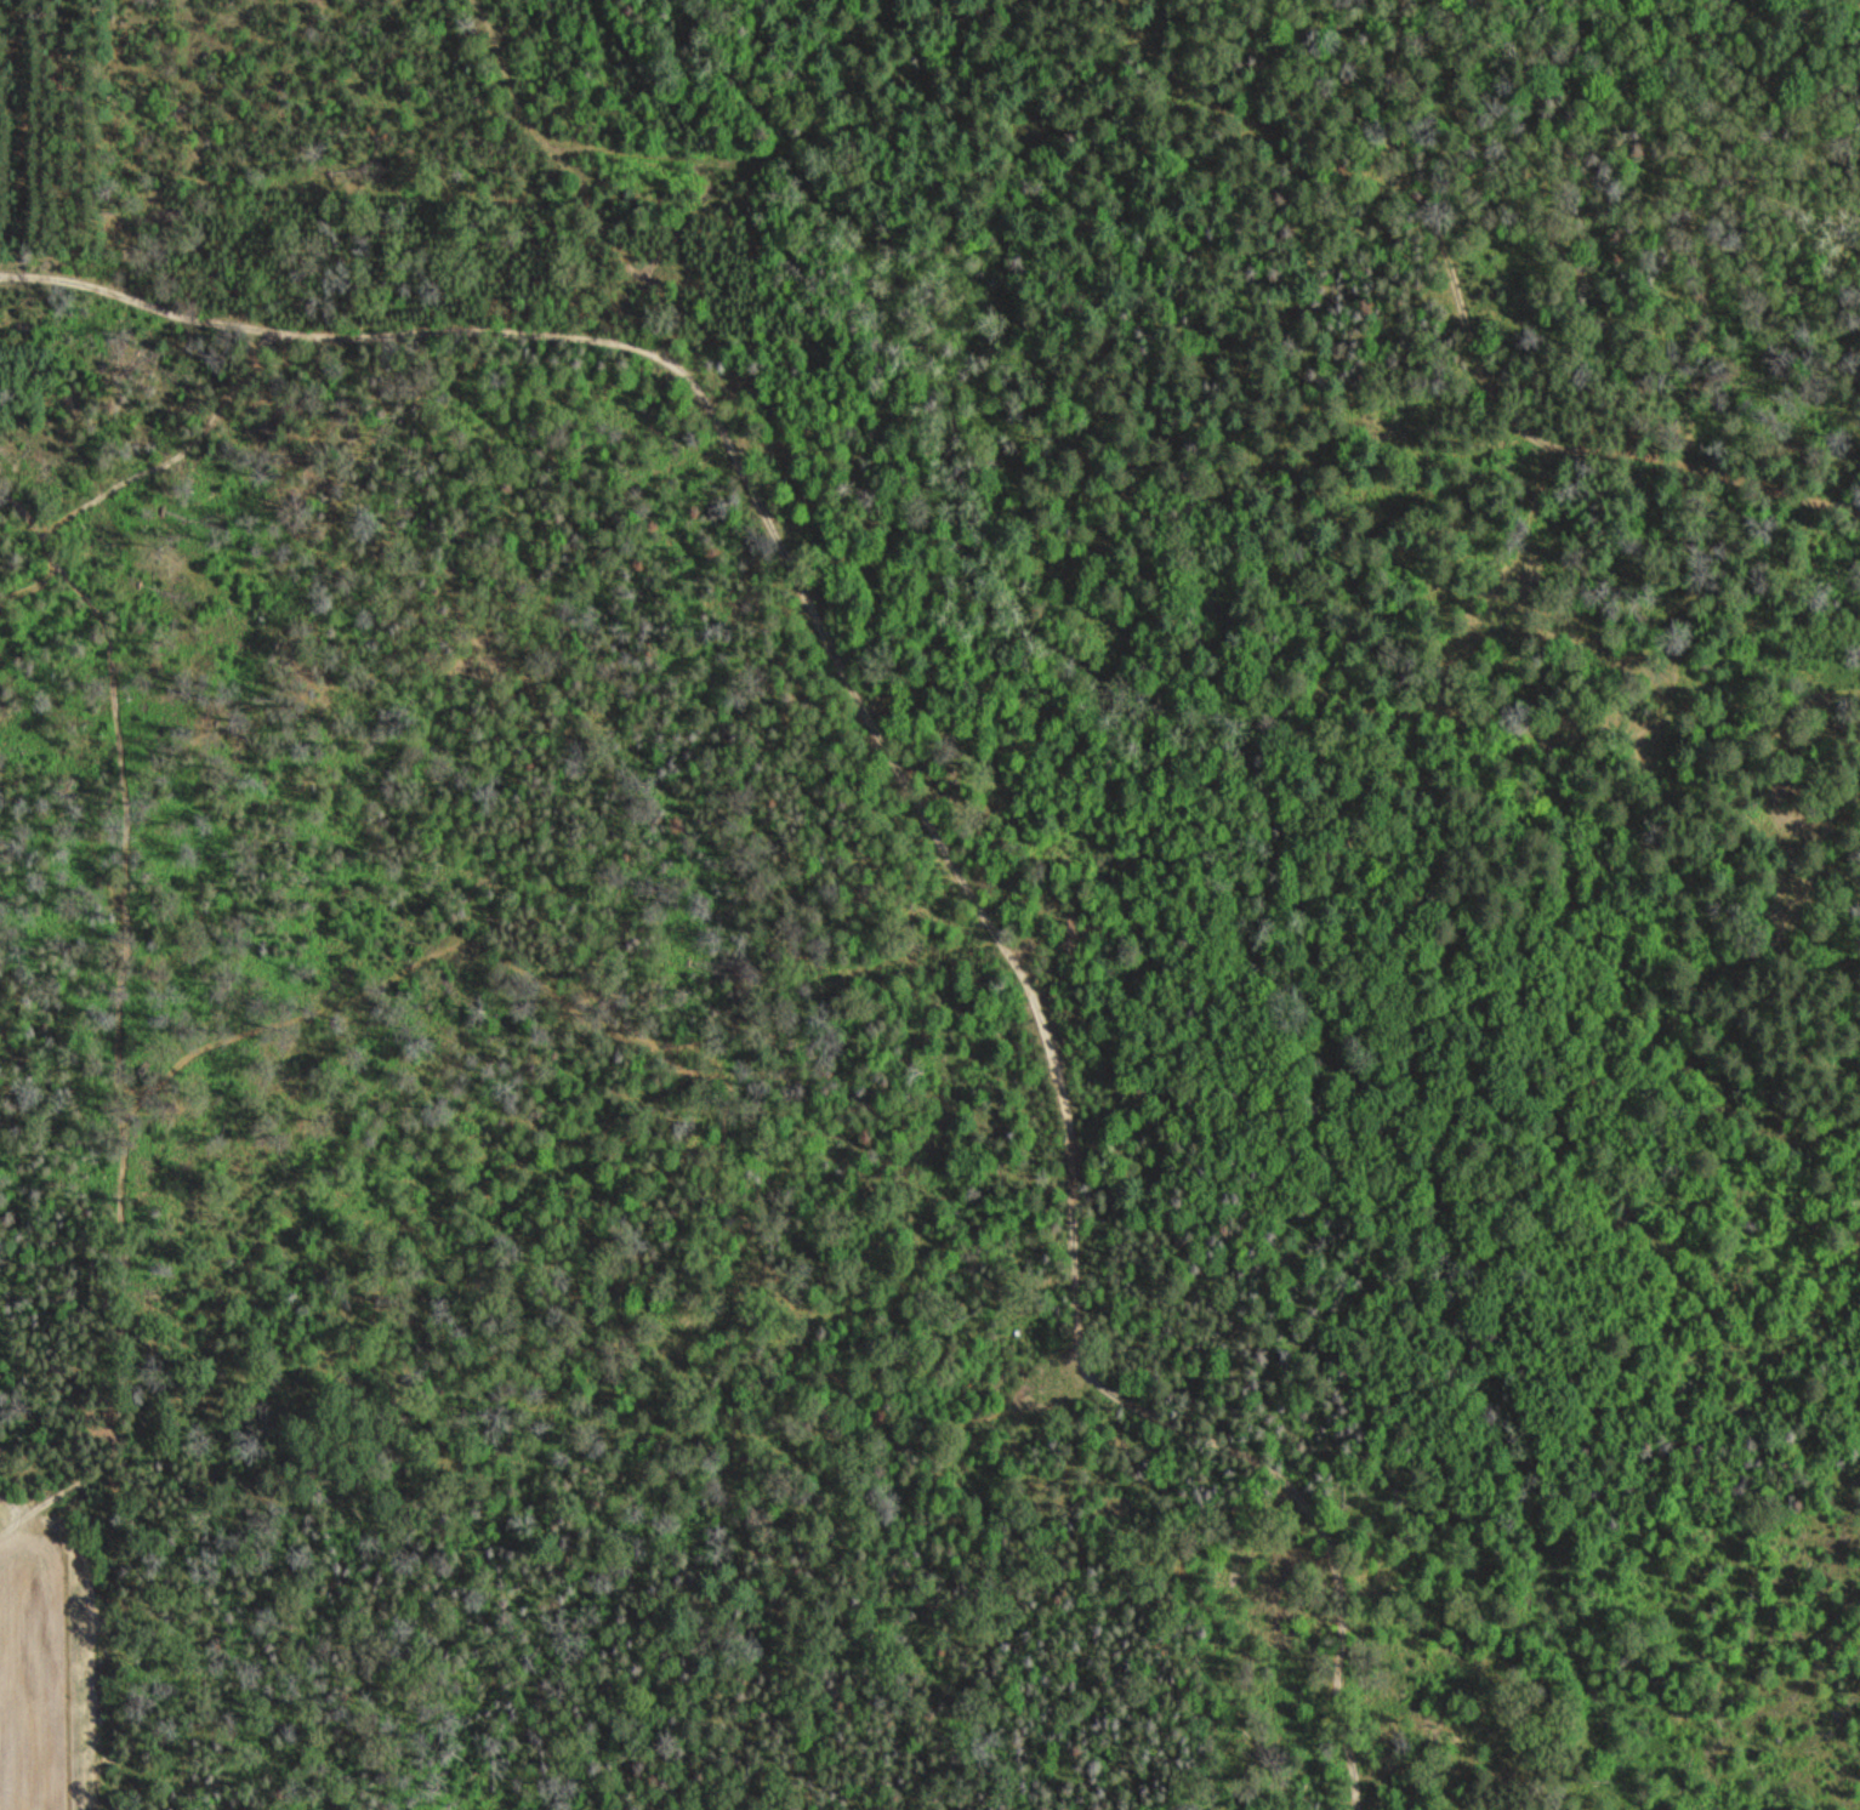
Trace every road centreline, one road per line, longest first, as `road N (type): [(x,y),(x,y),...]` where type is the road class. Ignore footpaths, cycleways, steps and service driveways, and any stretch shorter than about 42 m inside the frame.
road 1 (track): [(1333,1809),(1348,1570),(1299,1484),(1103,1382)]

